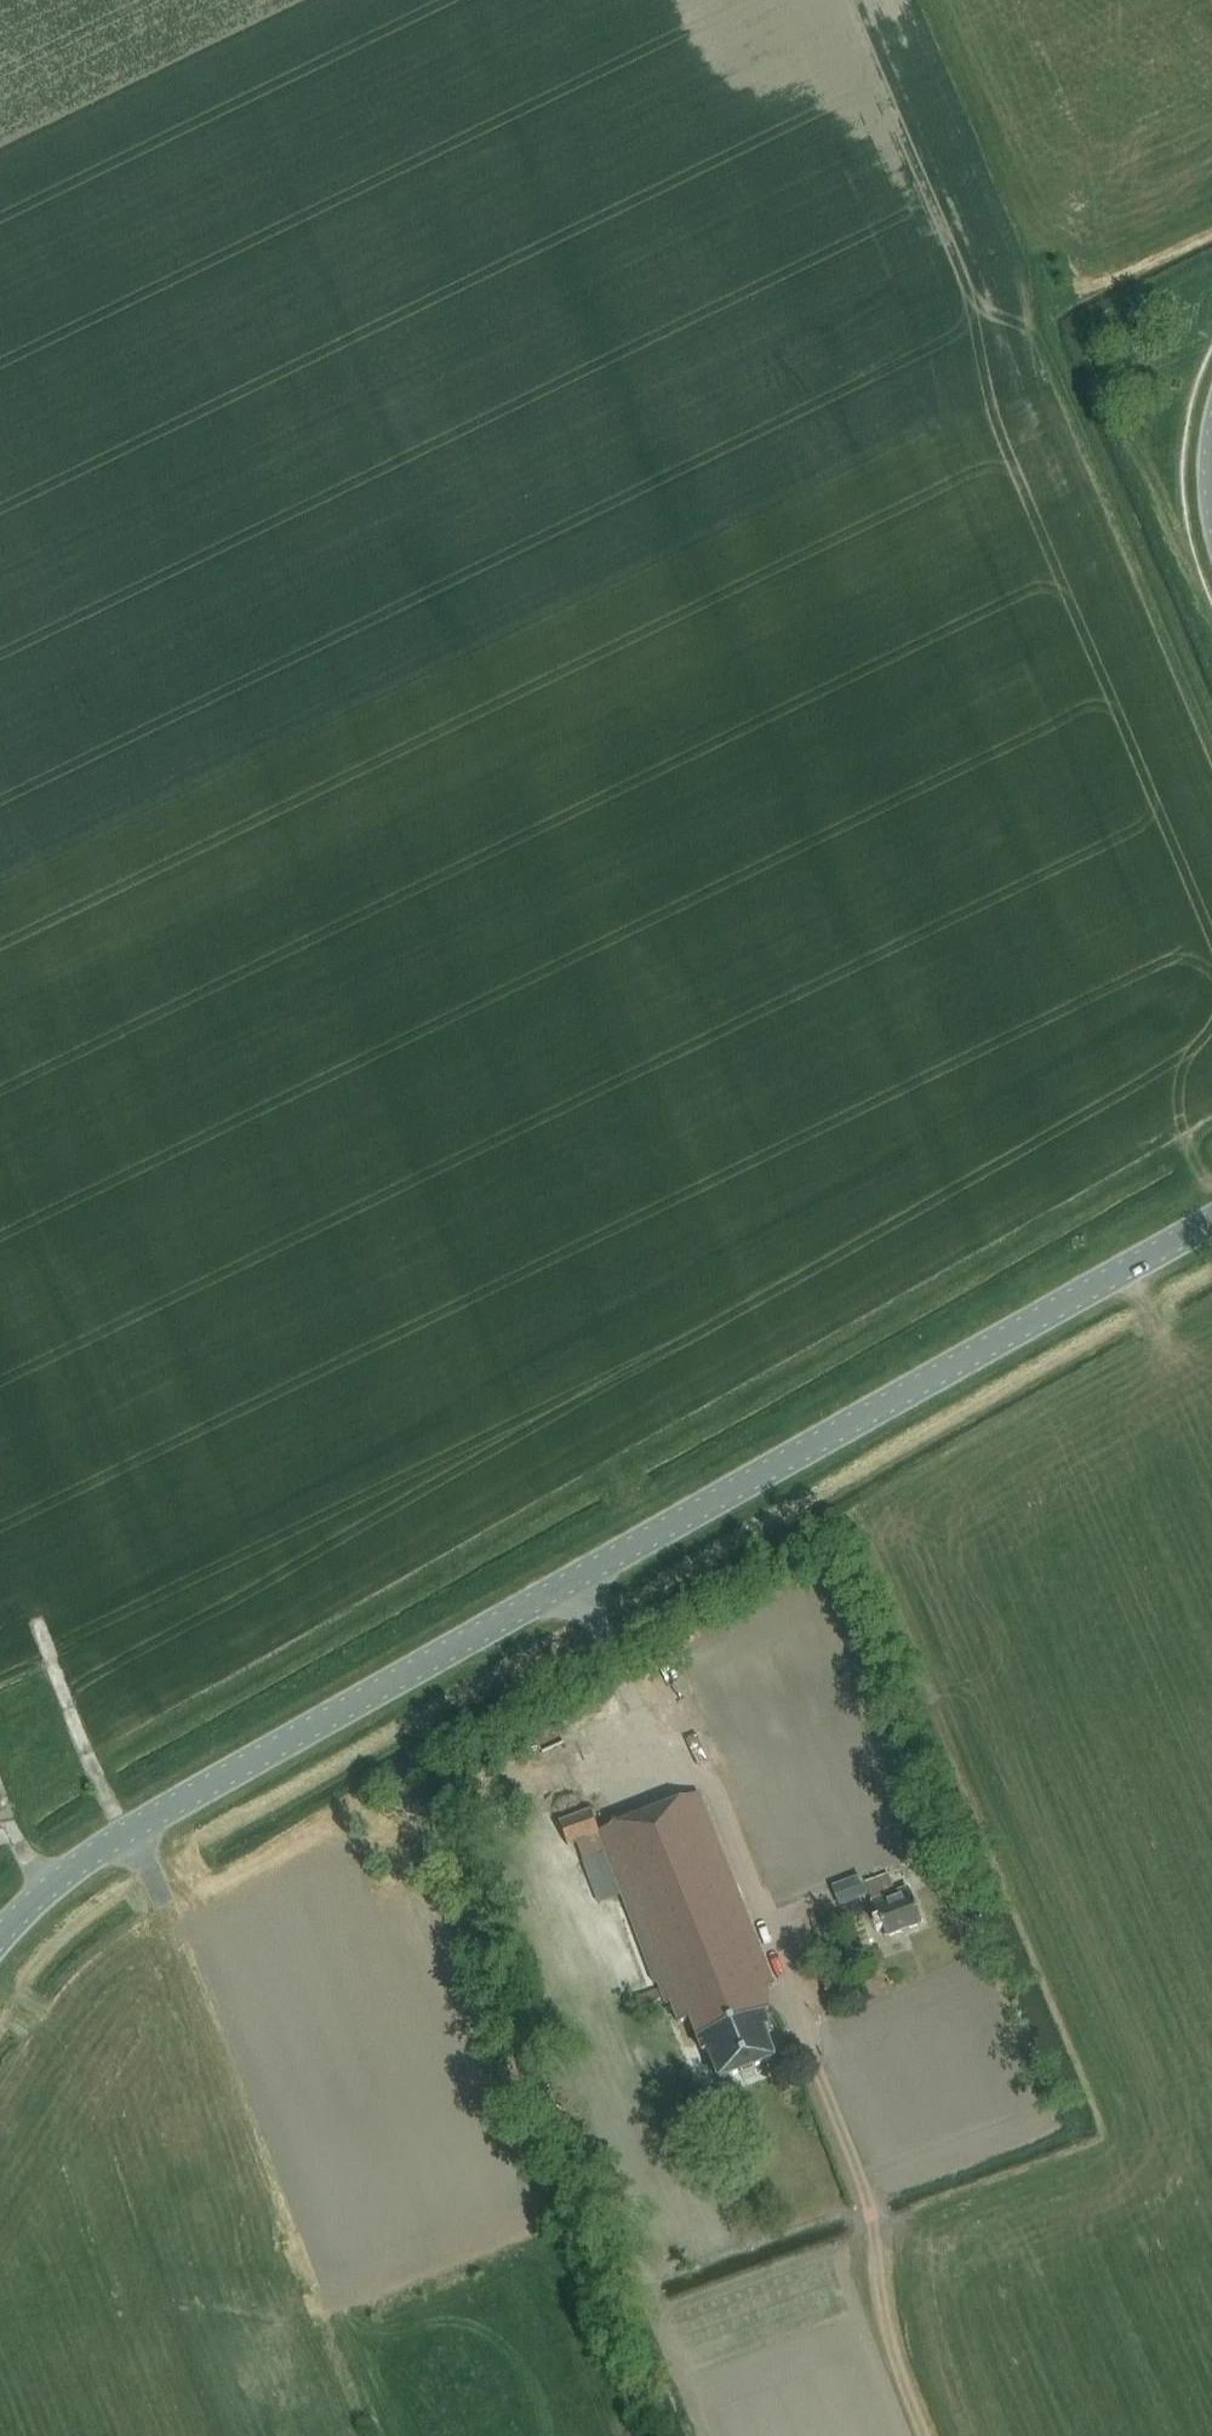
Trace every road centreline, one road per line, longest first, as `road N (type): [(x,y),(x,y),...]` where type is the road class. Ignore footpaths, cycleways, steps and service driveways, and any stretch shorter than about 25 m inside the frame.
road 1 (unclassified): [(0,1936),(104,1846),(1211,1220)]

